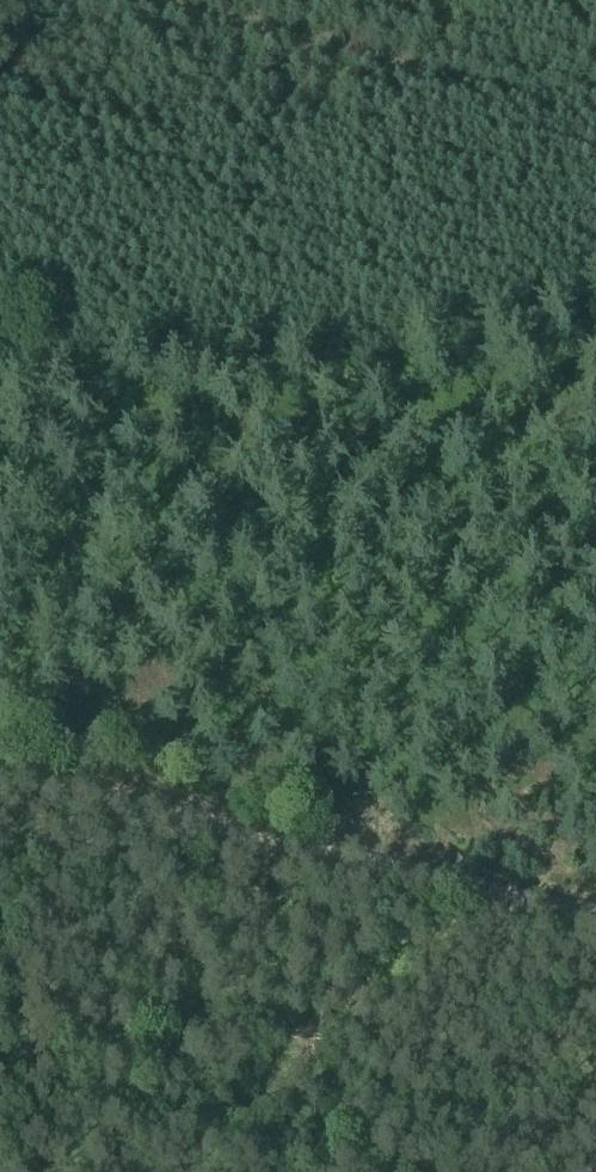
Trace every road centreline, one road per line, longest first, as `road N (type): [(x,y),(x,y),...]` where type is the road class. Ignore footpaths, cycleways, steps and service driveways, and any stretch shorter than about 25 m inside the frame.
road 1 (track): [(595,913),(0,772)]

